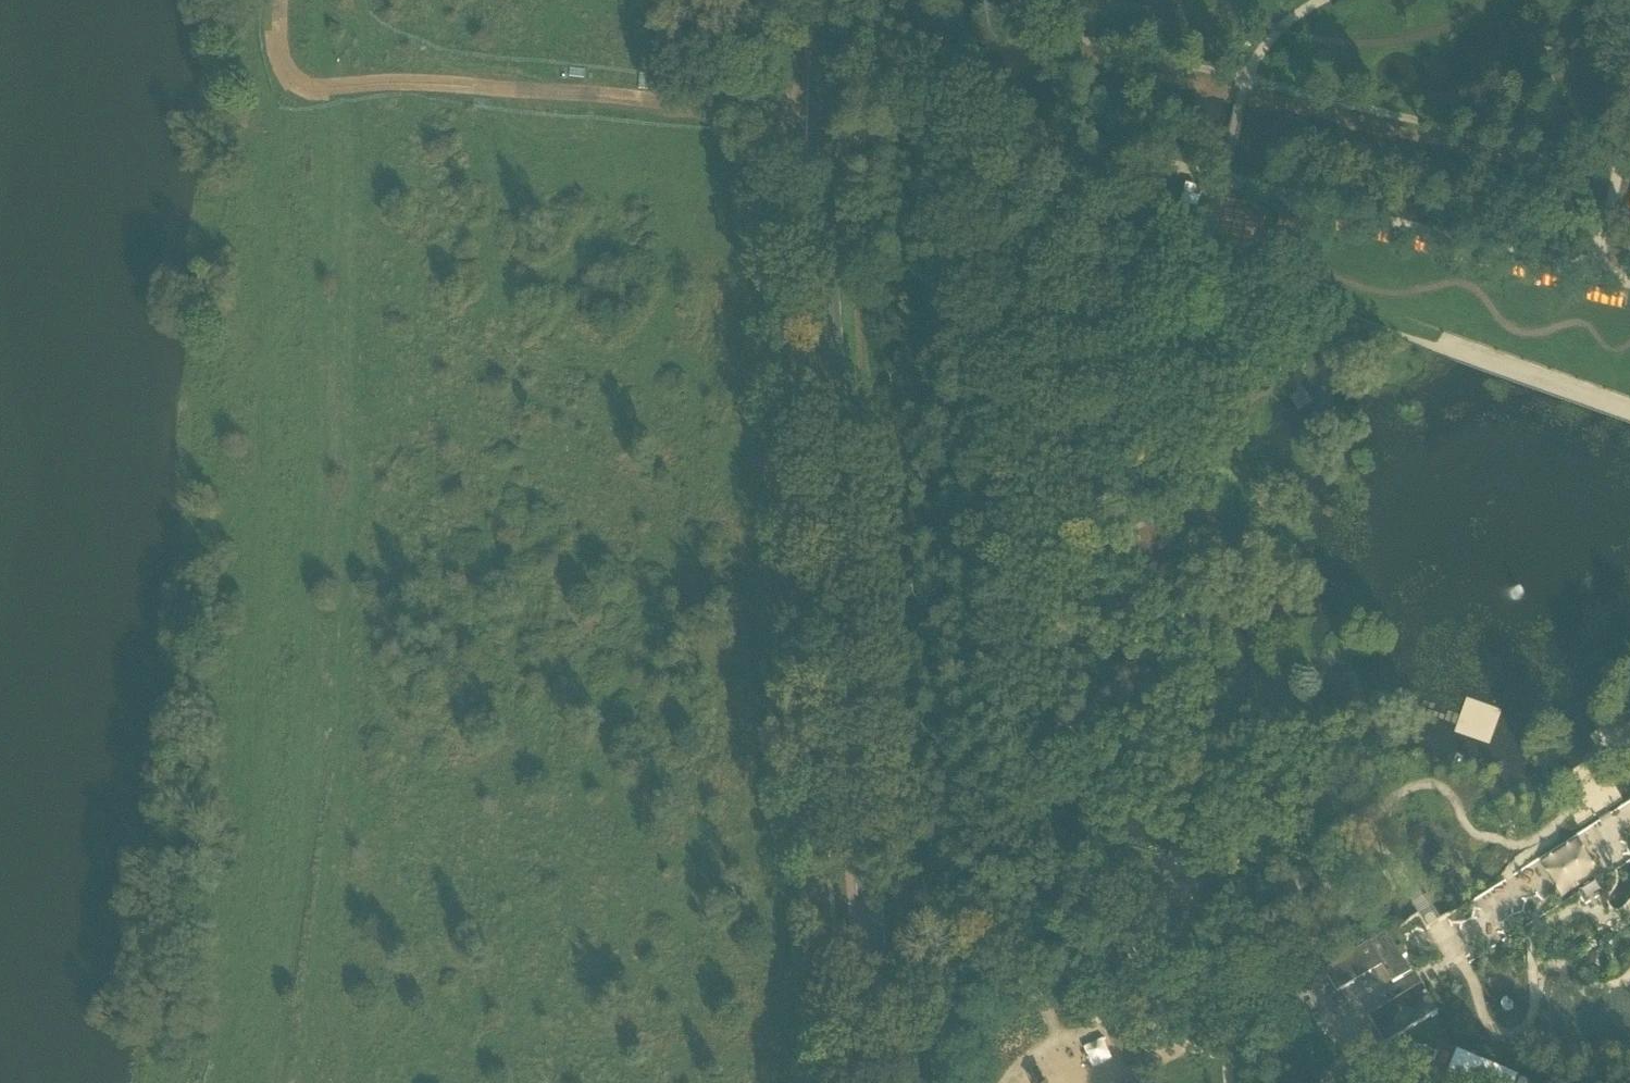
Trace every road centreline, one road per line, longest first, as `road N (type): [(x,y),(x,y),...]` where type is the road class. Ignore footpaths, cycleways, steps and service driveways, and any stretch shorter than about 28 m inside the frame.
road 1 (tertiary): [(873,1082),(873,969),(821,113),(838,0)]

